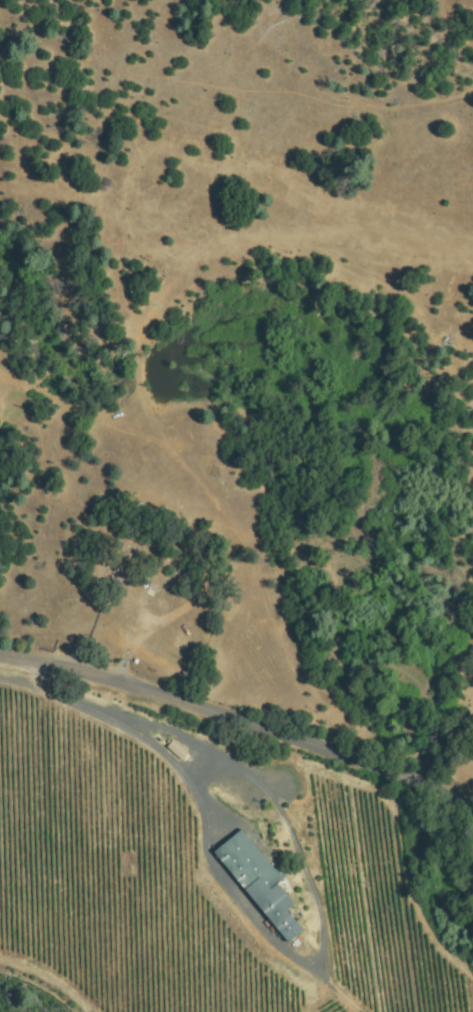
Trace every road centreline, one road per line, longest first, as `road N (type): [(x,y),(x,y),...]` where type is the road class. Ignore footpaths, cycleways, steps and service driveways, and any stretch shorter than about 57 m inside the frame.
road 1 (tertiary): [(472,815),(171,701),(0,660)]

